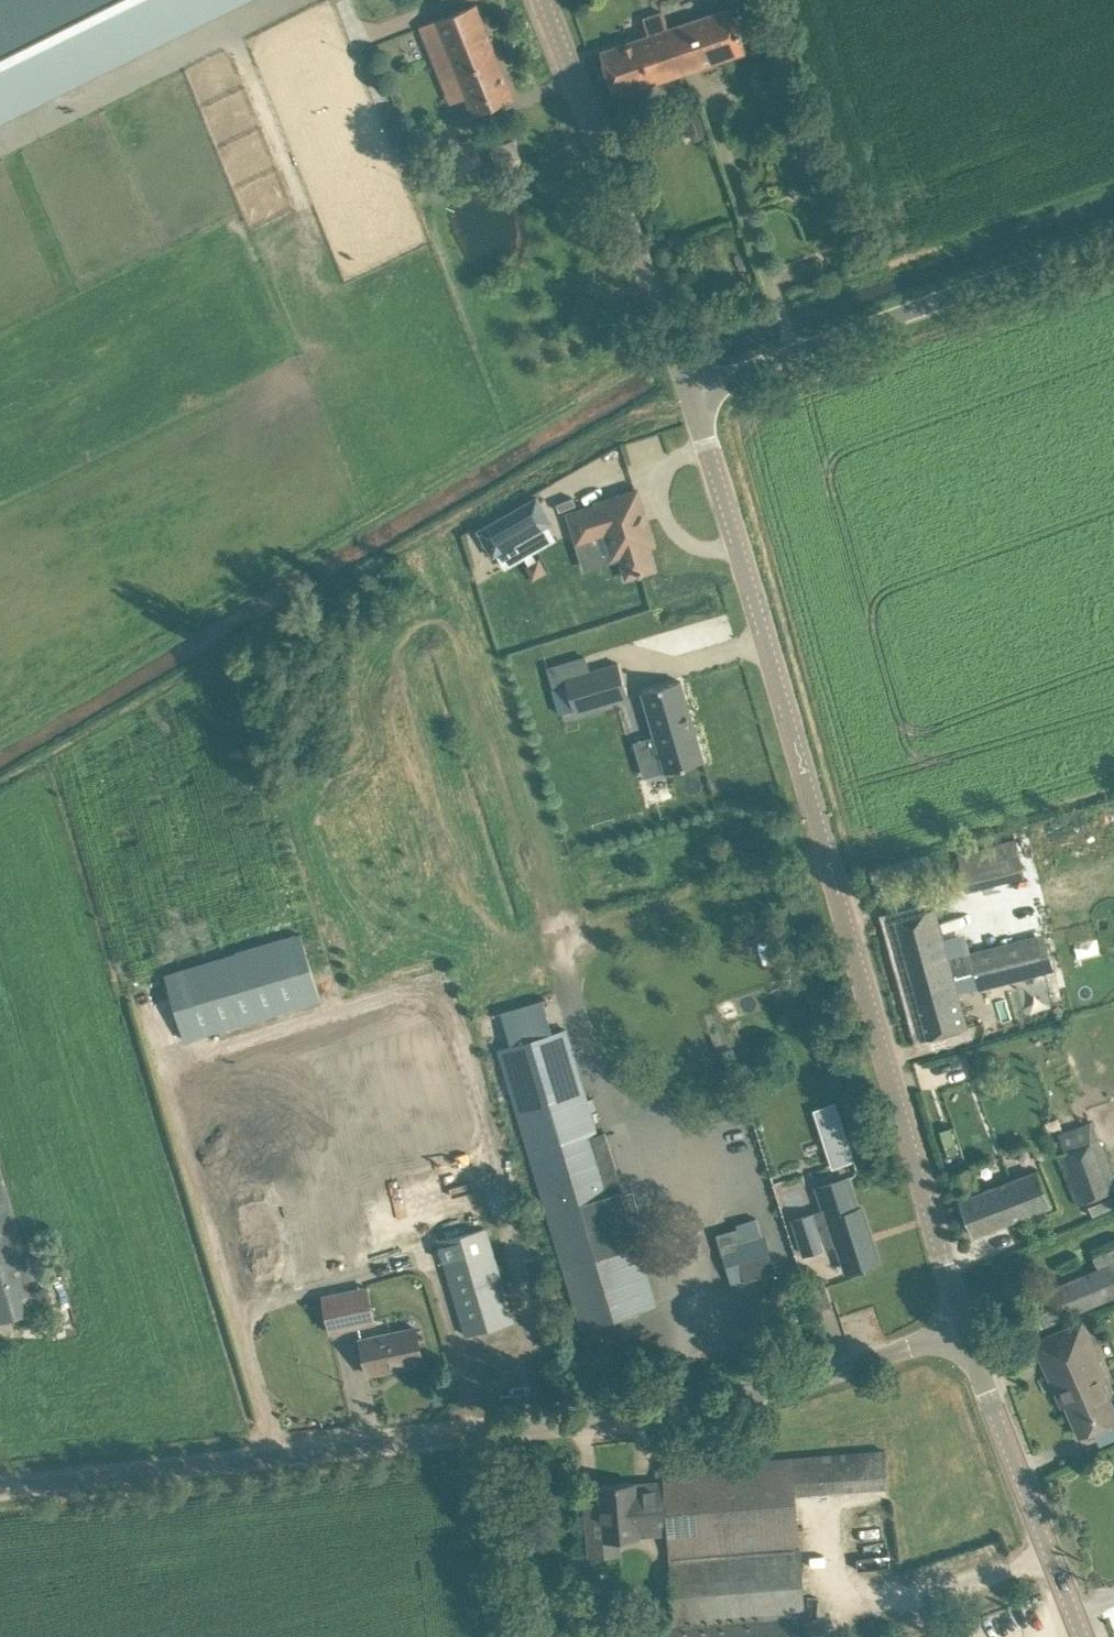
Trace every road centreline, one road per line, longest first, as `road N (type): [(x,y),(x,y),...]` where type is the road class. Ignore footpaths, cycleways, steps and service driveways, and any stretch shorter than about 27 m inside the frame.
road 1 (unclassified): [(0,1489),(715,1405),(962,1326)]
road 2 (unclassified): [(962,1326),(693,401)]
road 3 (unclassified): [(693,401),(1113,247)]
road 4 (unclassified): [(693,401),(615,168),(543,0)]
road 5 (unclassified): [(1082,1636),(962,1326)]

